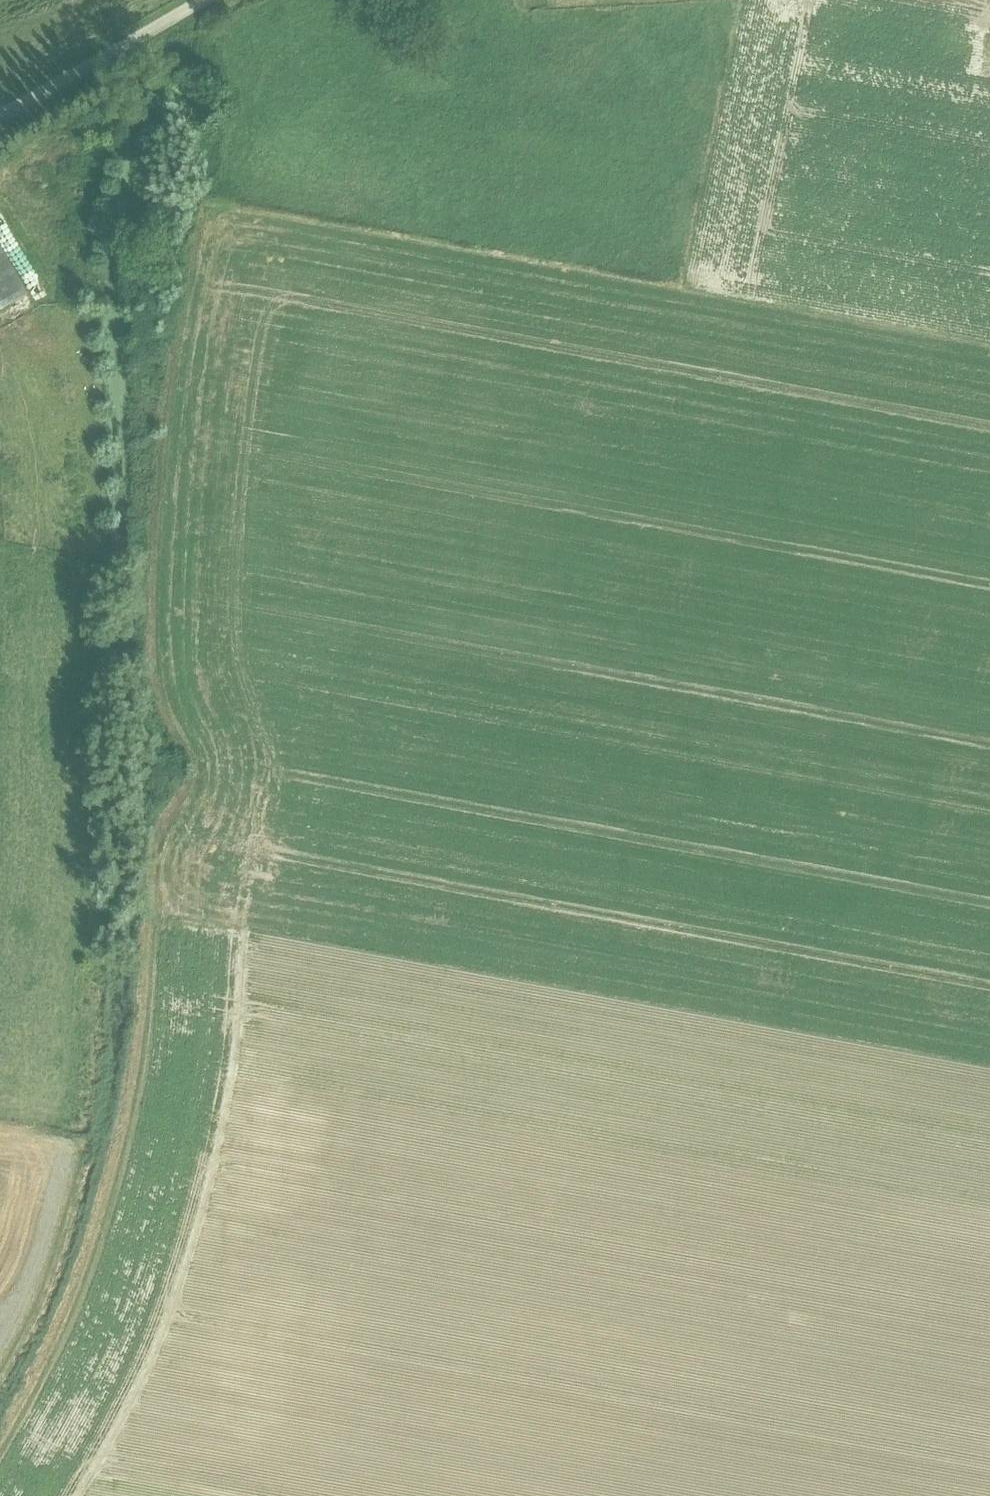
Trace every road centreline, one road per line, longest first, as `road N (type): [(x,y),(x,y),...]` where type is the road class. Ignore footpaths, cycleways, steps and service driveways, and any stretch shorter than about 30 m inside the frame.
road 1 (unclassified): [(0,110),(189,0)]

